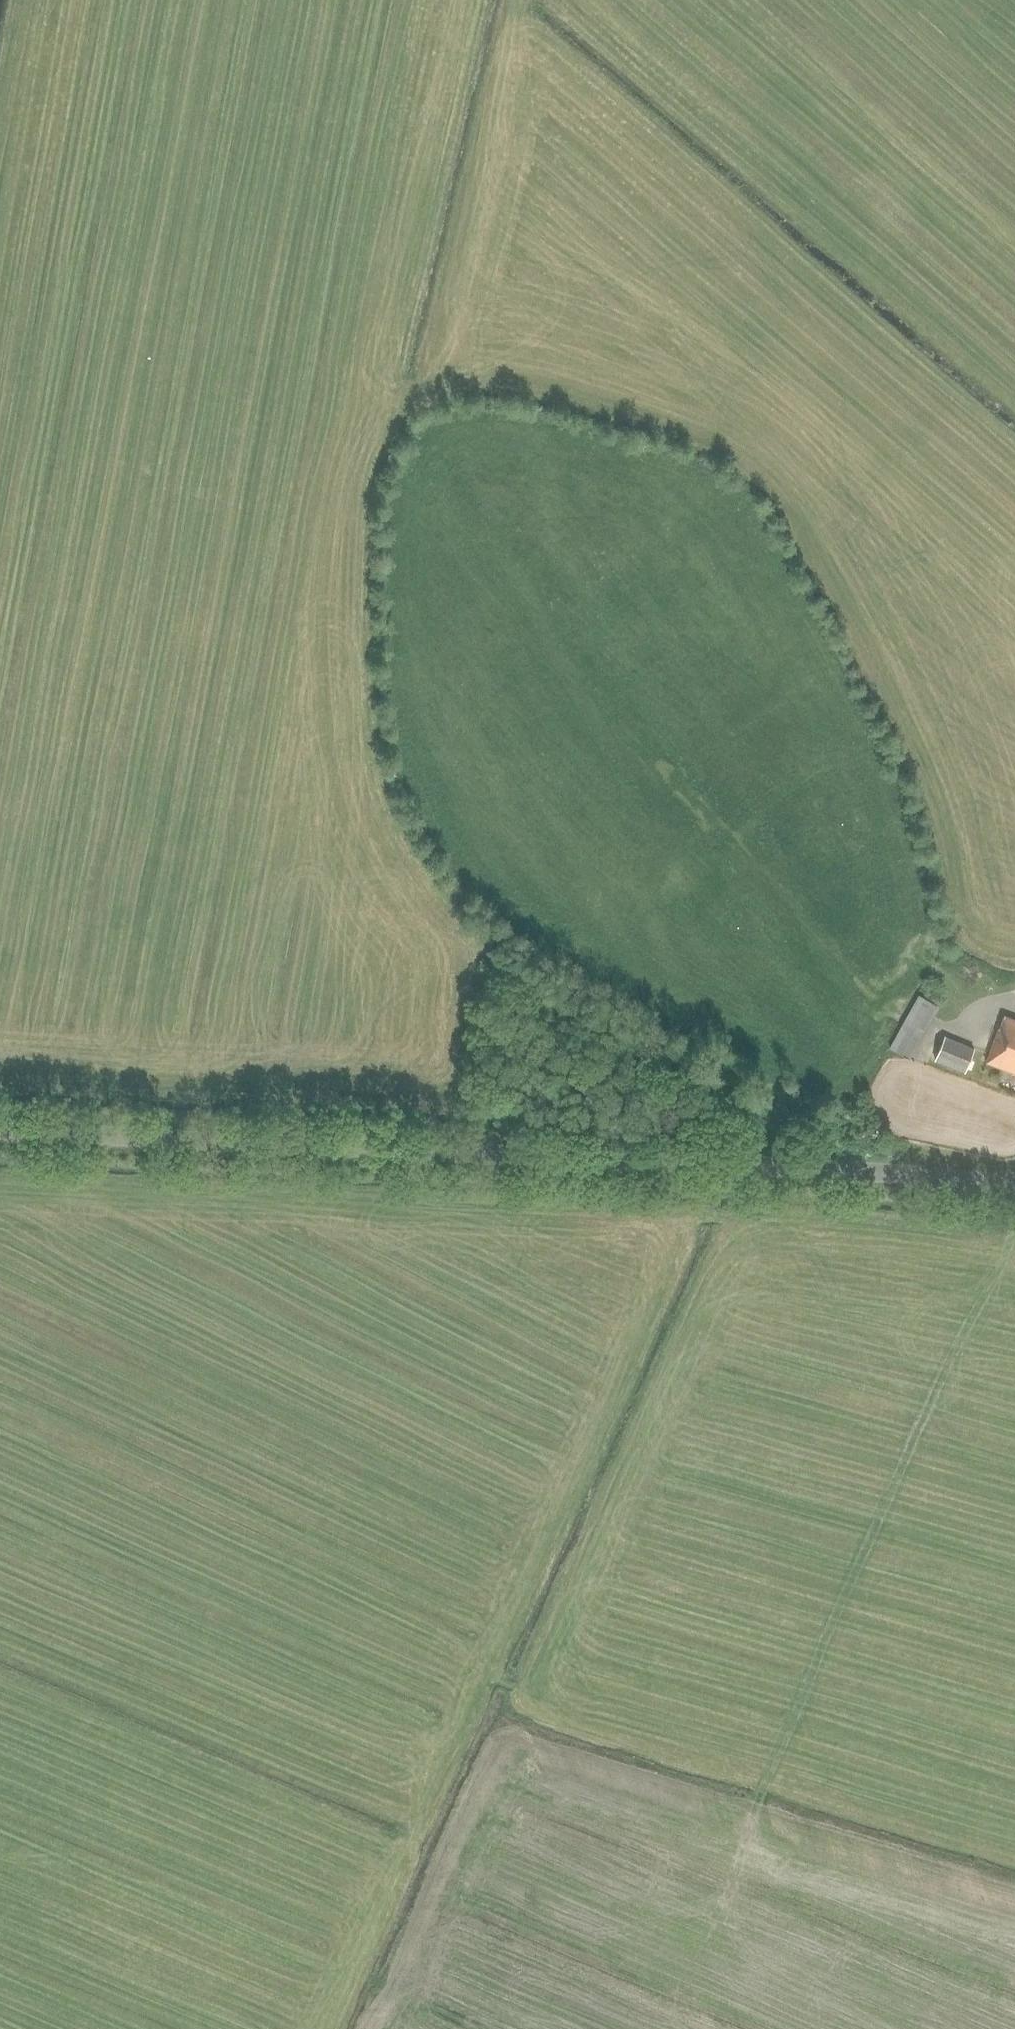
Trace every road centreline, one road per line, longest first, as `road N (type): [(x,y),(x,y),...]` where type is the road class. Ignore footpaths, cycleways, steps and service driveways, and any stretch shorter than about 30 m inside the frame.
road 1 (tertiary): [(1014,1190),(0,1126)]

